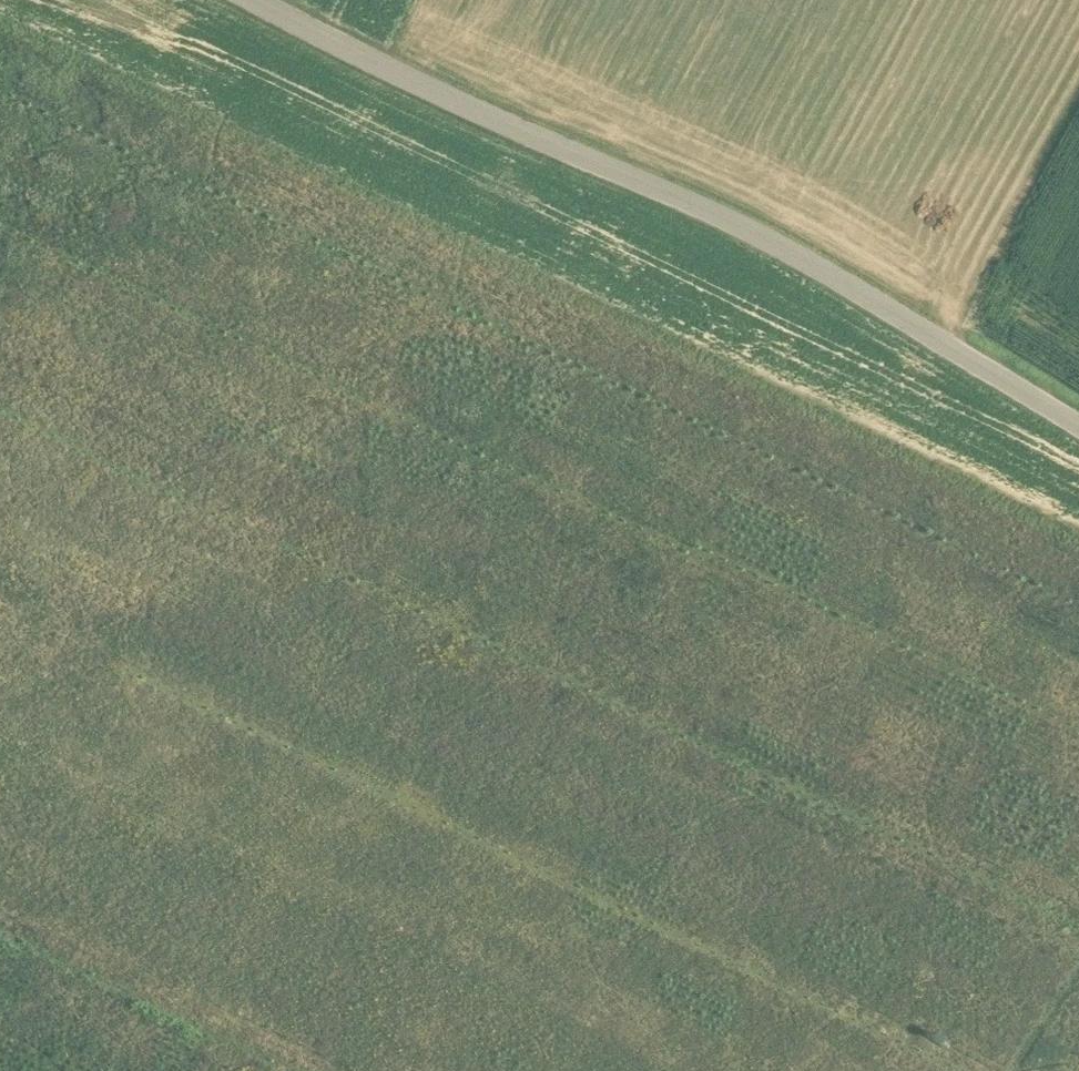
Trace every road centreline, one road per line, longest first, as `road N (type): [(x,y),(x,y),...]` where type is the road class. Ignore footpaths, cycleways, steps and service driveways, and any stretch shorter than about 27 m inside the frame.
road 1 (unclassified): [(1078,429),(843,281),(716,215),(246,0)]

